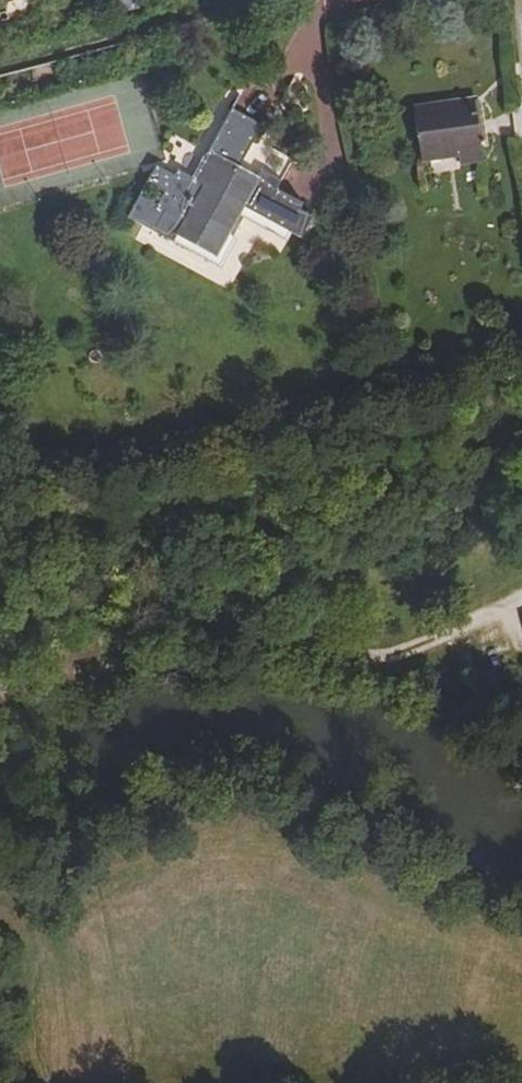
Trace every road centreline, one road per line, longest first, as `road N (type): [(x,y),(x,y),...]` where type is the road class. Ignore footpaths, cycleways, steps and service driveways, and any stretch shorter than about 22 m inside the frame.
road 1 (track): [(521,482),(348,556),(321,571),(314,603),(322,638),(357,657),(498,619),(518,638)]
road 2 (track): [(314,603),(114,657)]

